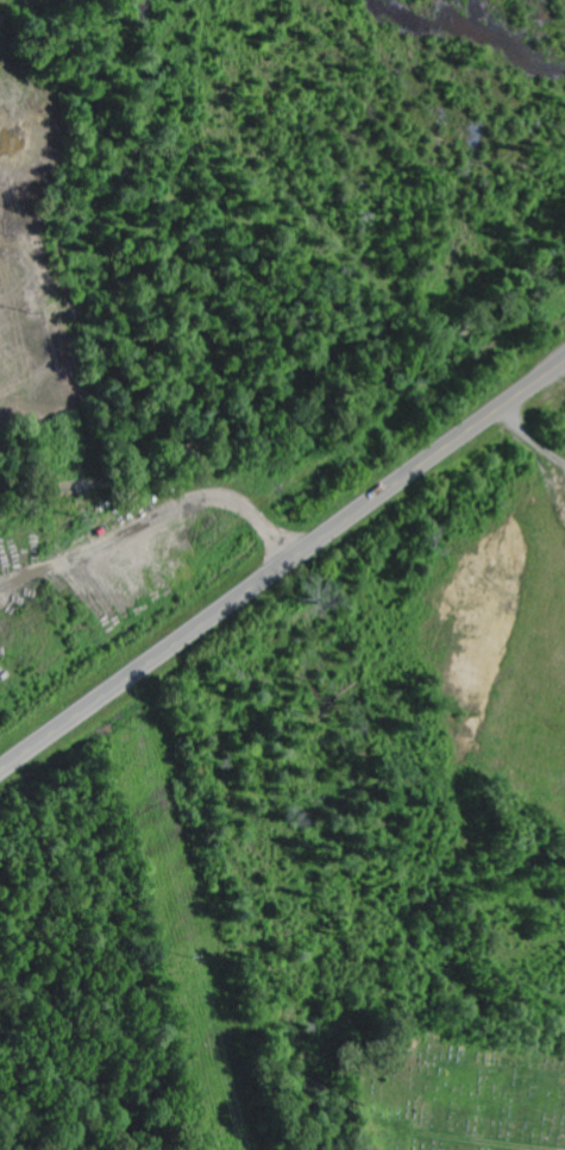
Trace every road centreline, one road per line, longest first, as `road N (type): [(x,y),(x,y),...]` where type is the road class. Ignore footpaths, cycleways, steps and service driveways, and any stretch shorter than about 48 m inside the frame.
road 1 (secondary): [(0,772),(564,360)]

